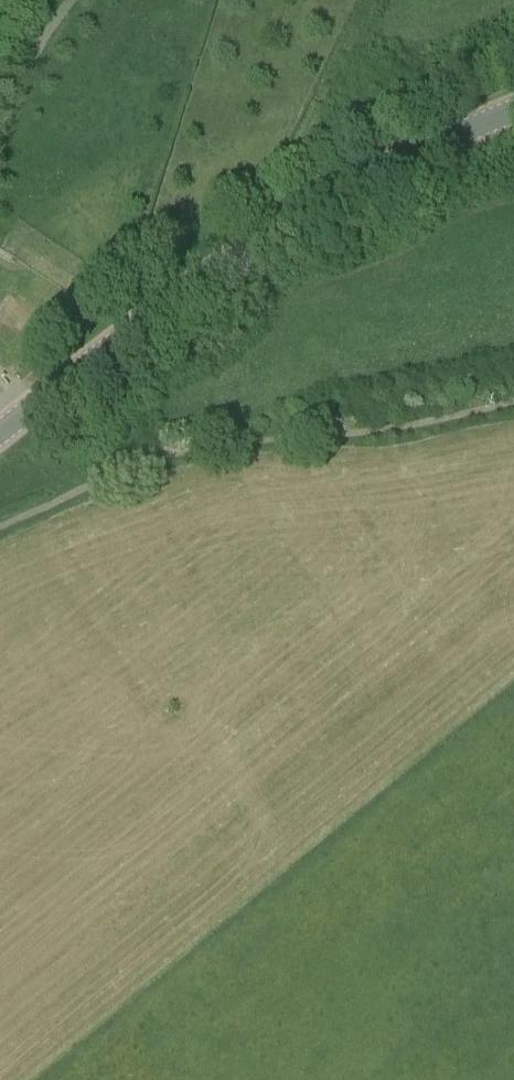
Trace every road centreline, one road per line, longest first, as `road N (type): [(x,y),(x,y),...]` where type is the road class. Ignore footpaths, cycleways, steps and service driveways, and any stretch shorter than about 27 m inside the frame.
road 1 (tertiary): [(0,431),(242,253),(380,173),(513,110)]
road 2 (unclassified): [(0,131),(30,59),(69,0)]

